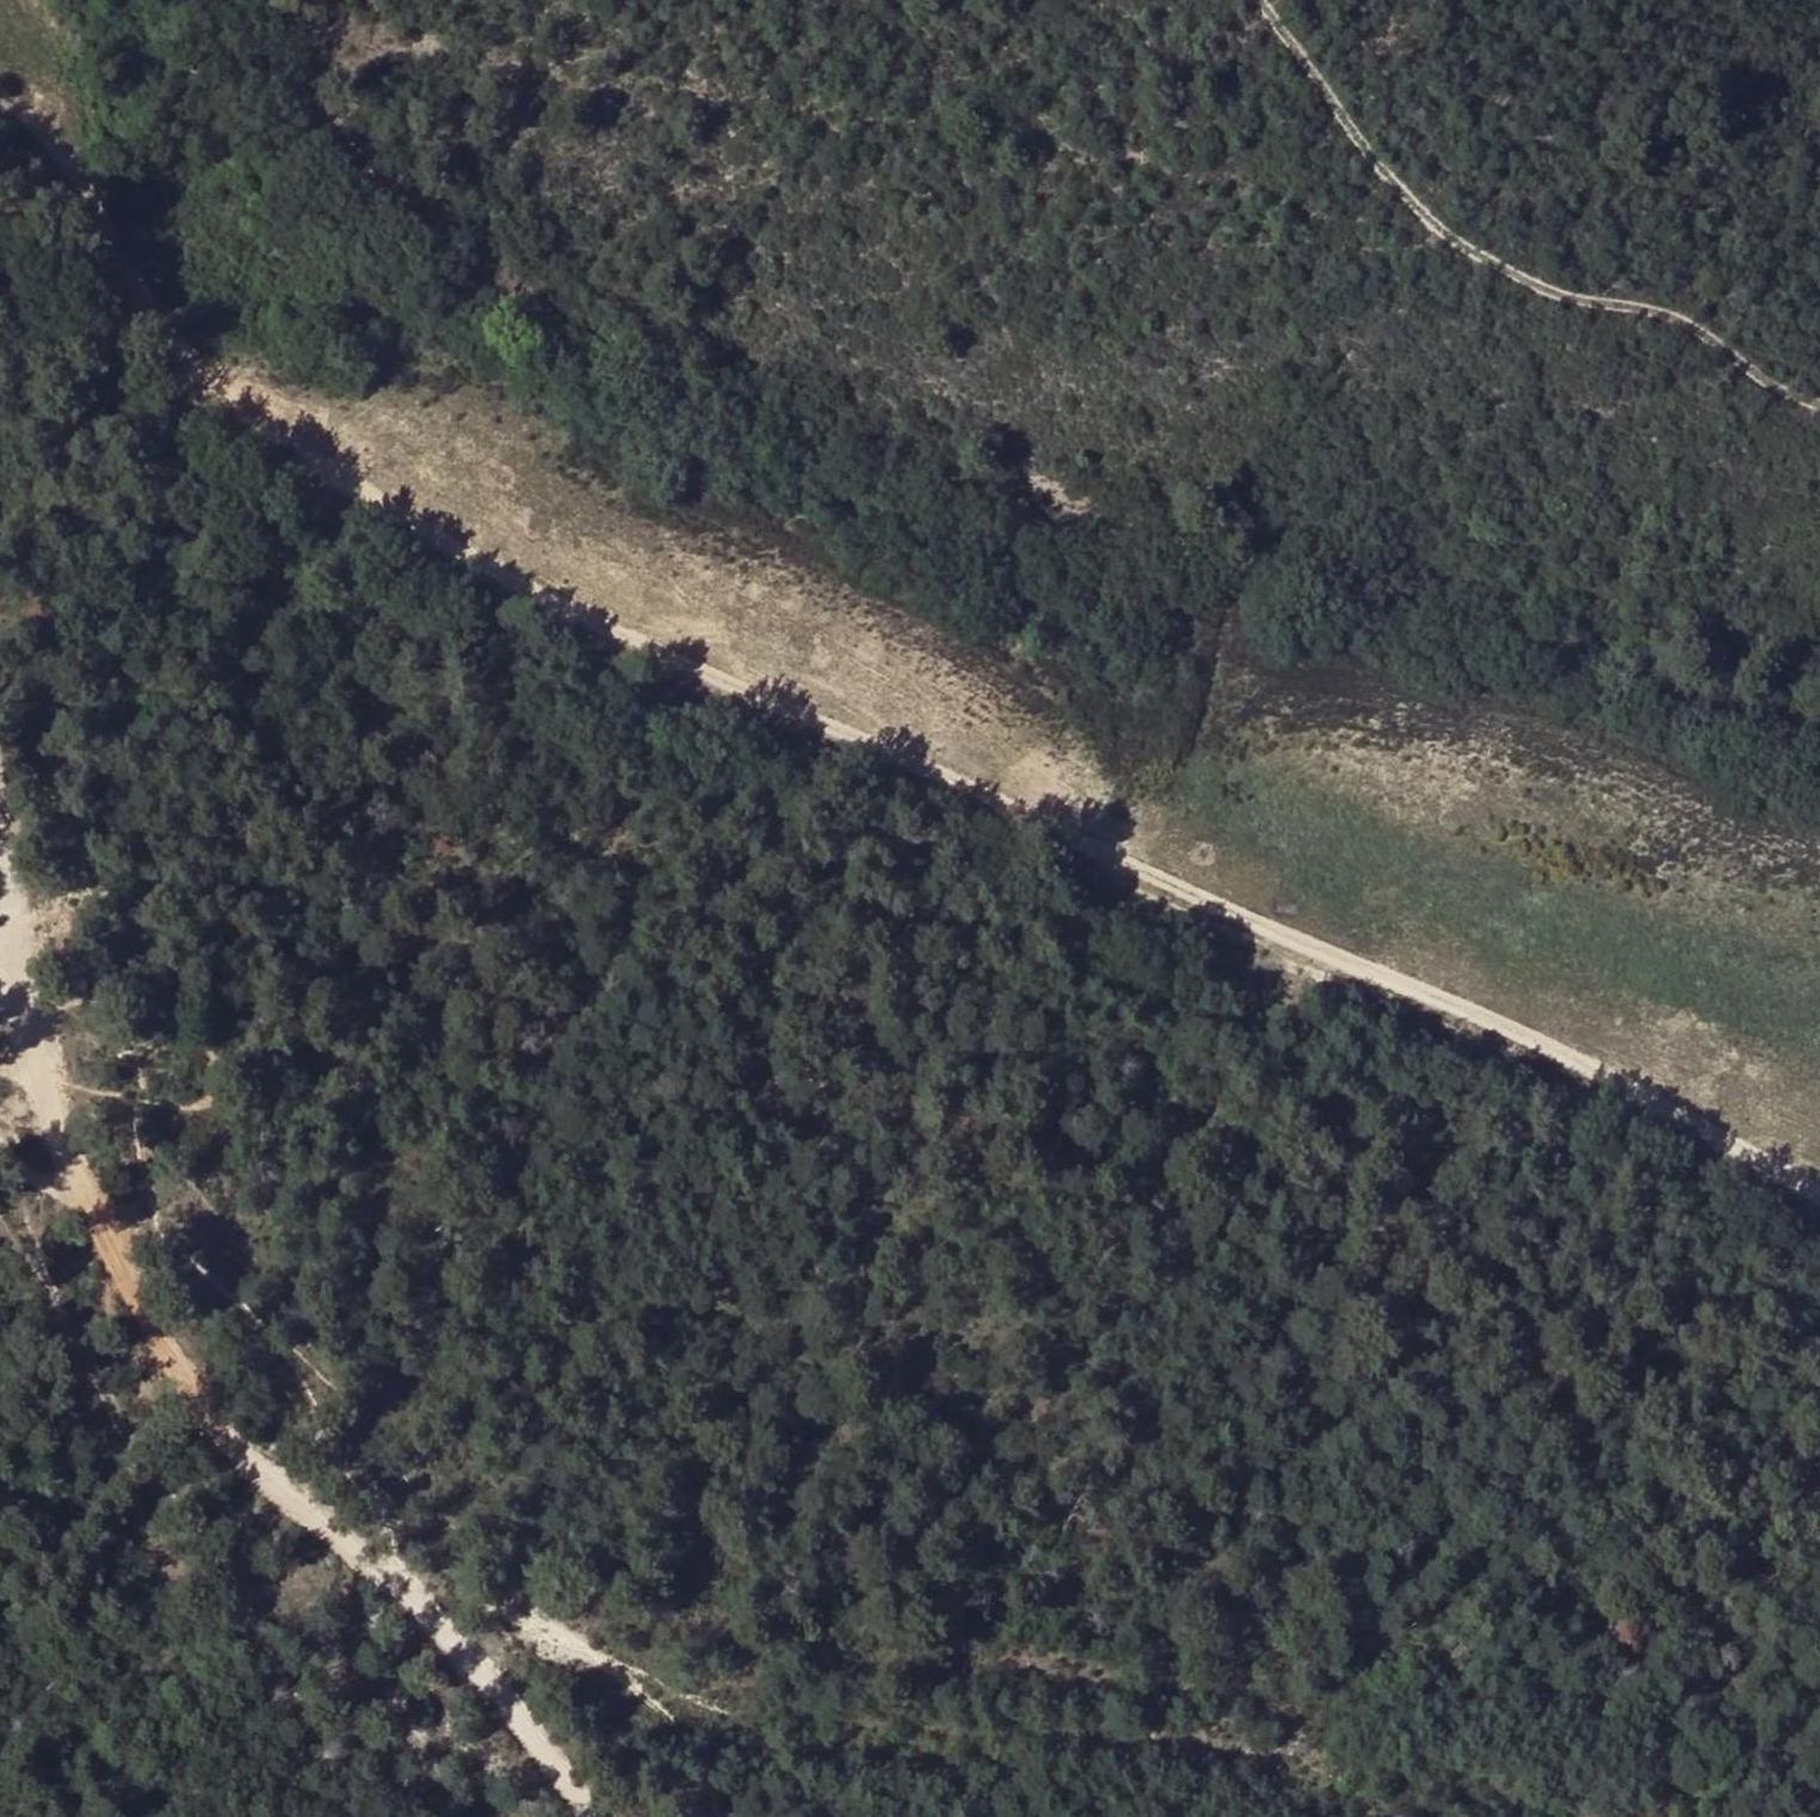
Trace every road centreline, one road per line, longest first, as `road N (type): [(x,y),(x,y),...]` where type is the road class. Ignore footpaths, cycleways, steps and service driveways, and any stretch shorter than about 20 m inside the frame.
road 1 (track): [(1819,1204),(1498,1028),(512,579),(218,413),(163,352),(42,132),(0,95)]
road 2 (track): [(602,1816),(453,1641),(214,1425),(137,1303),(51,1116),(27,936)]
road 3 (track): [(1819,402),(1774,390),(1681,322),(1545,288),(1436,233),(1260,0)]

